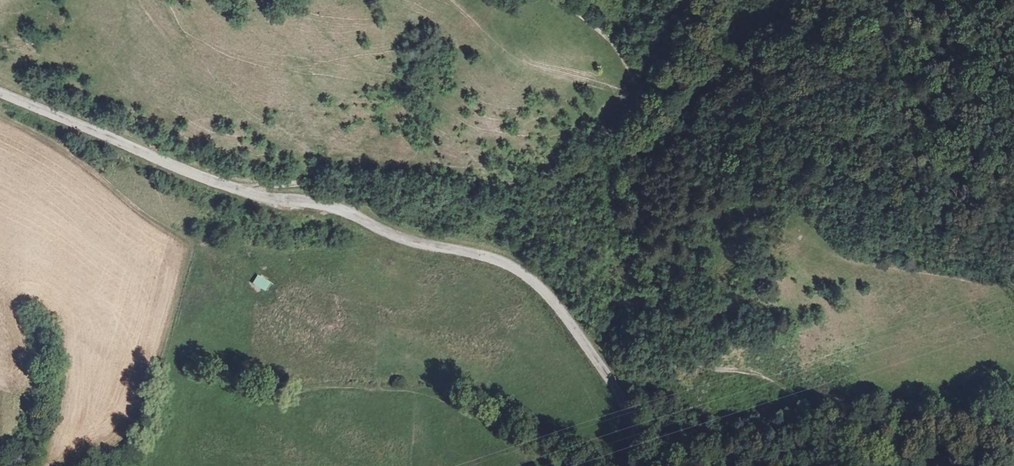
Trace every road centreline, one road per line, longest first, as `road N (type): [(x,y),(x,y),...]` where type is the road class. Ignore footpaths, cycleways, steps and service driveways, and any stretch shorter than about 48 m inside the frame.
road 1 (tertiary): [(0,92),(203,178),(331,208),(519,272),(554,302),(616,391),(631,430),(629,465)]
road 2 (track): [(1013,427),(871,440),(773,382),(694,360),(641,246),(625,145),(611,131)]
road 3 (track): [(0,116),(48,140),(184,246),(182,280),(141,407),(114,445),(73,465)]
road 4 (track): [(611,131),(492,191),(358,181),(247,191)]
road 5 (track): [(647,100),(609,38),(555,0)]

